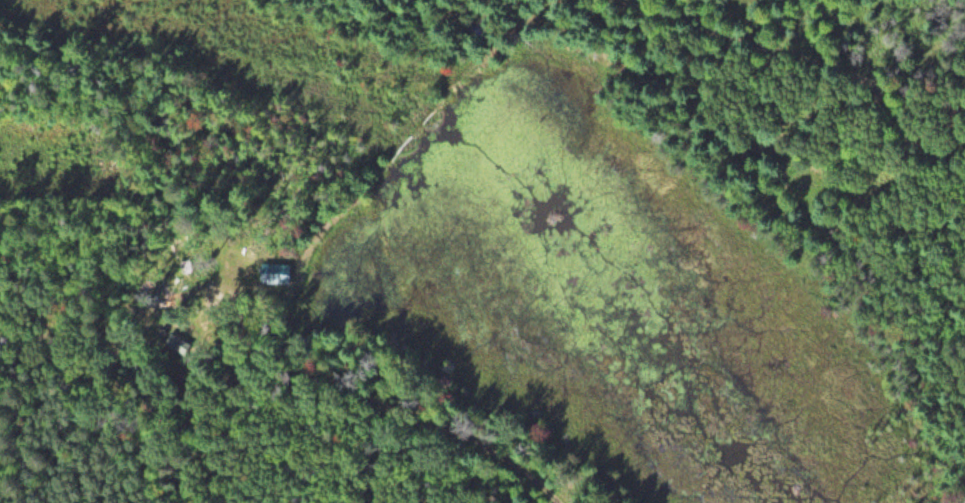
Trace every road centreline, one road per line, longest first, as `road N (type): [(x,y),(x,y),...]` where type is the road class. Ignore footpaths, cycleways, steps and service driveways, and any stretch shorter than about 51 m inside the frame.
road 1 (track): [(964,103),(663,0)]

